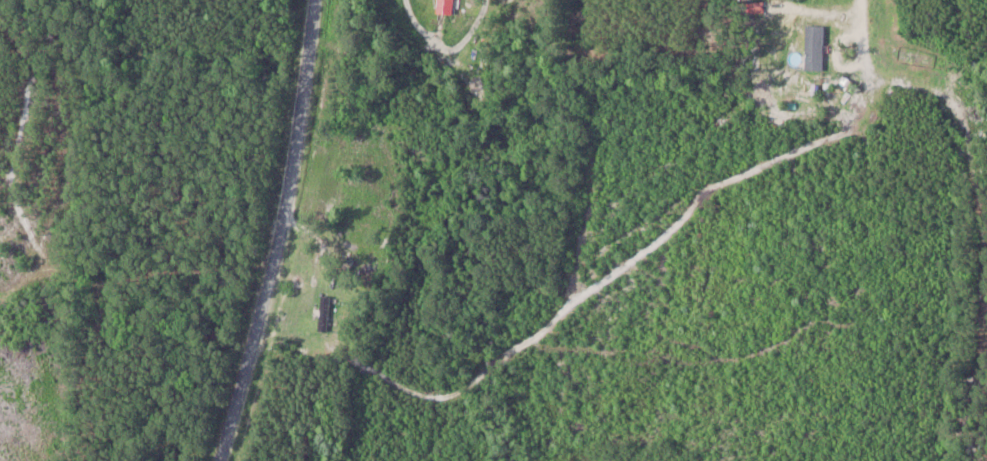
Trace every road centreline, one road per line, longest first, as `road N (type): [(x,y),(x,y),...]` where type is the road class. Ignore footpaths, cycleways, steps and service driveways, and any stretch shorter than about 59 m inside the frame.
road 1 (residential): [(220,460),(281,237),(312,0)]

